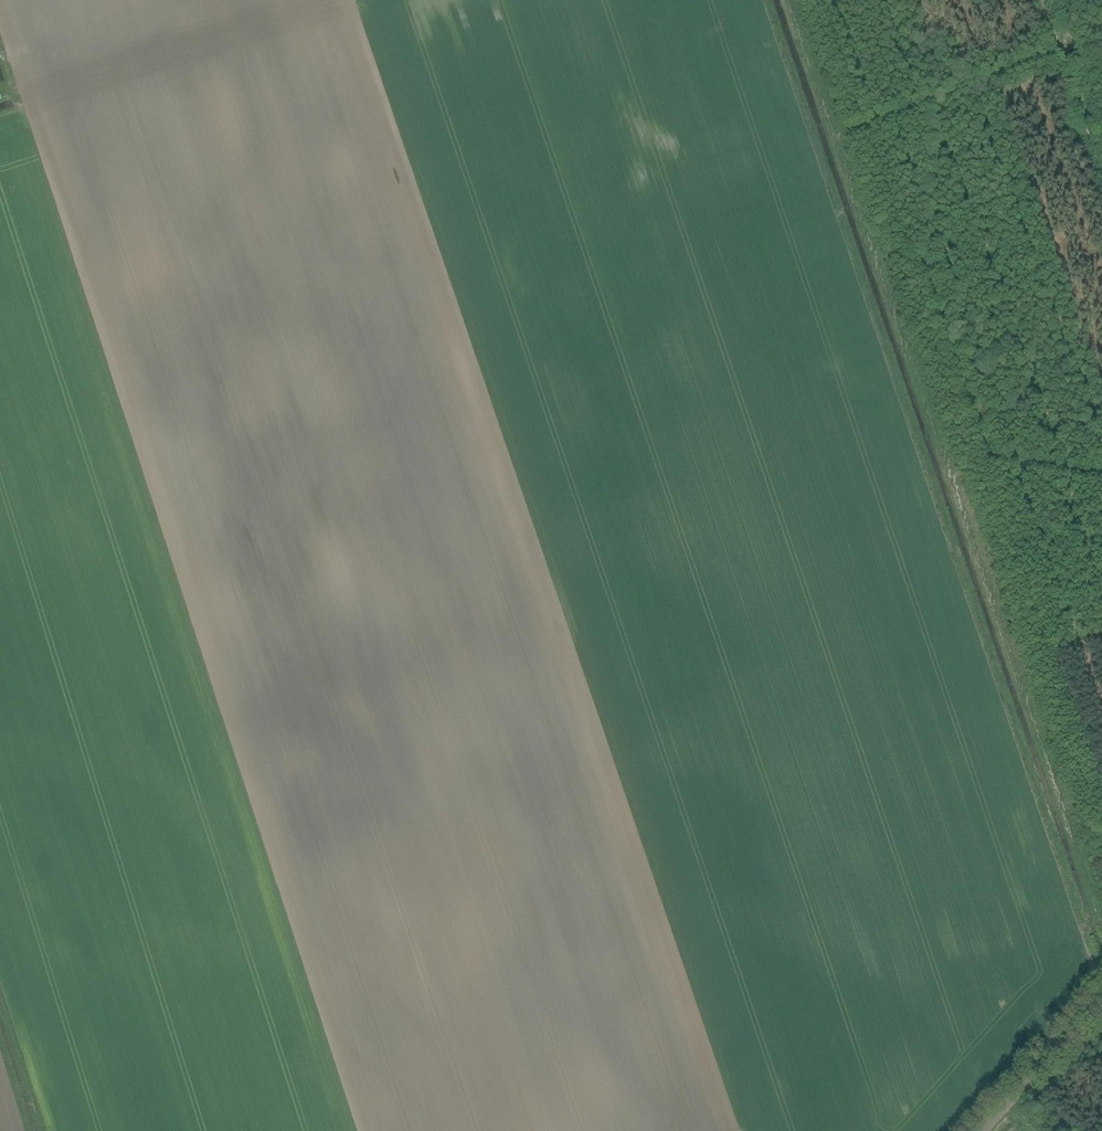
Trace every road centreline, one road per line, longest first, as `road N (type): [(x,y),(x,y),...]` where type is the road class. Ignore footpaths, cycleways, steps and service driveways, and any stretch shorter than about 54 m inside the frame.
road 1 (residential): [(981,1130),(1101,1000)]
road 2 (track): [(1043,0),(1101,165)]

